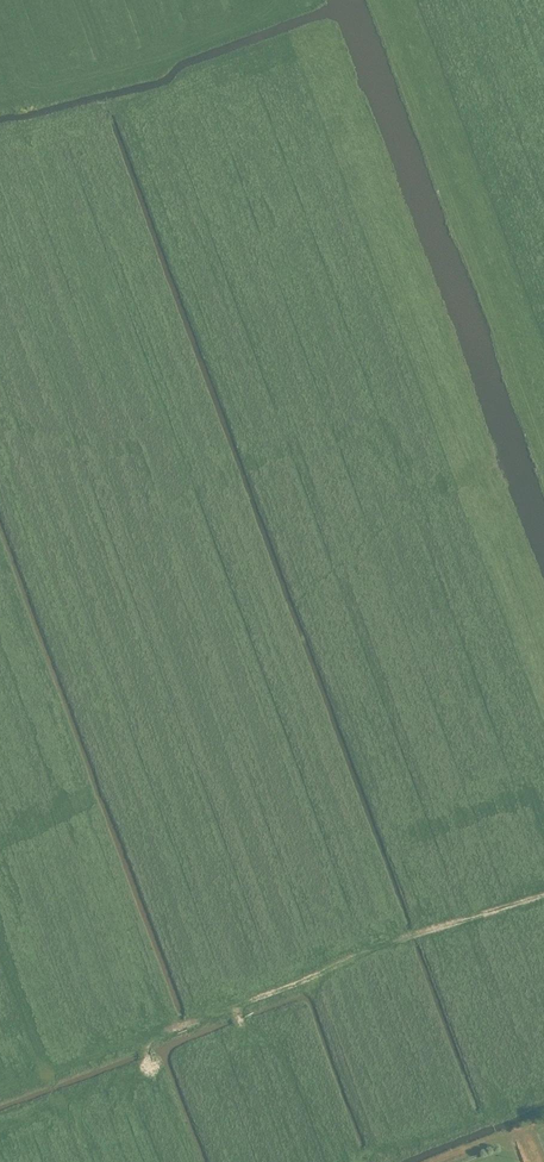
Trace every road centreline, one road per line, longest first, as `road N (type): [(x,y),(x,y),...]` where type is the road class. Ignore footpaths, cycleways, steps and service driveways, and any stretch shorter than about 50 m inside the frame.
road 1 (track): [(543,893),(385,942),(0,1090)]

